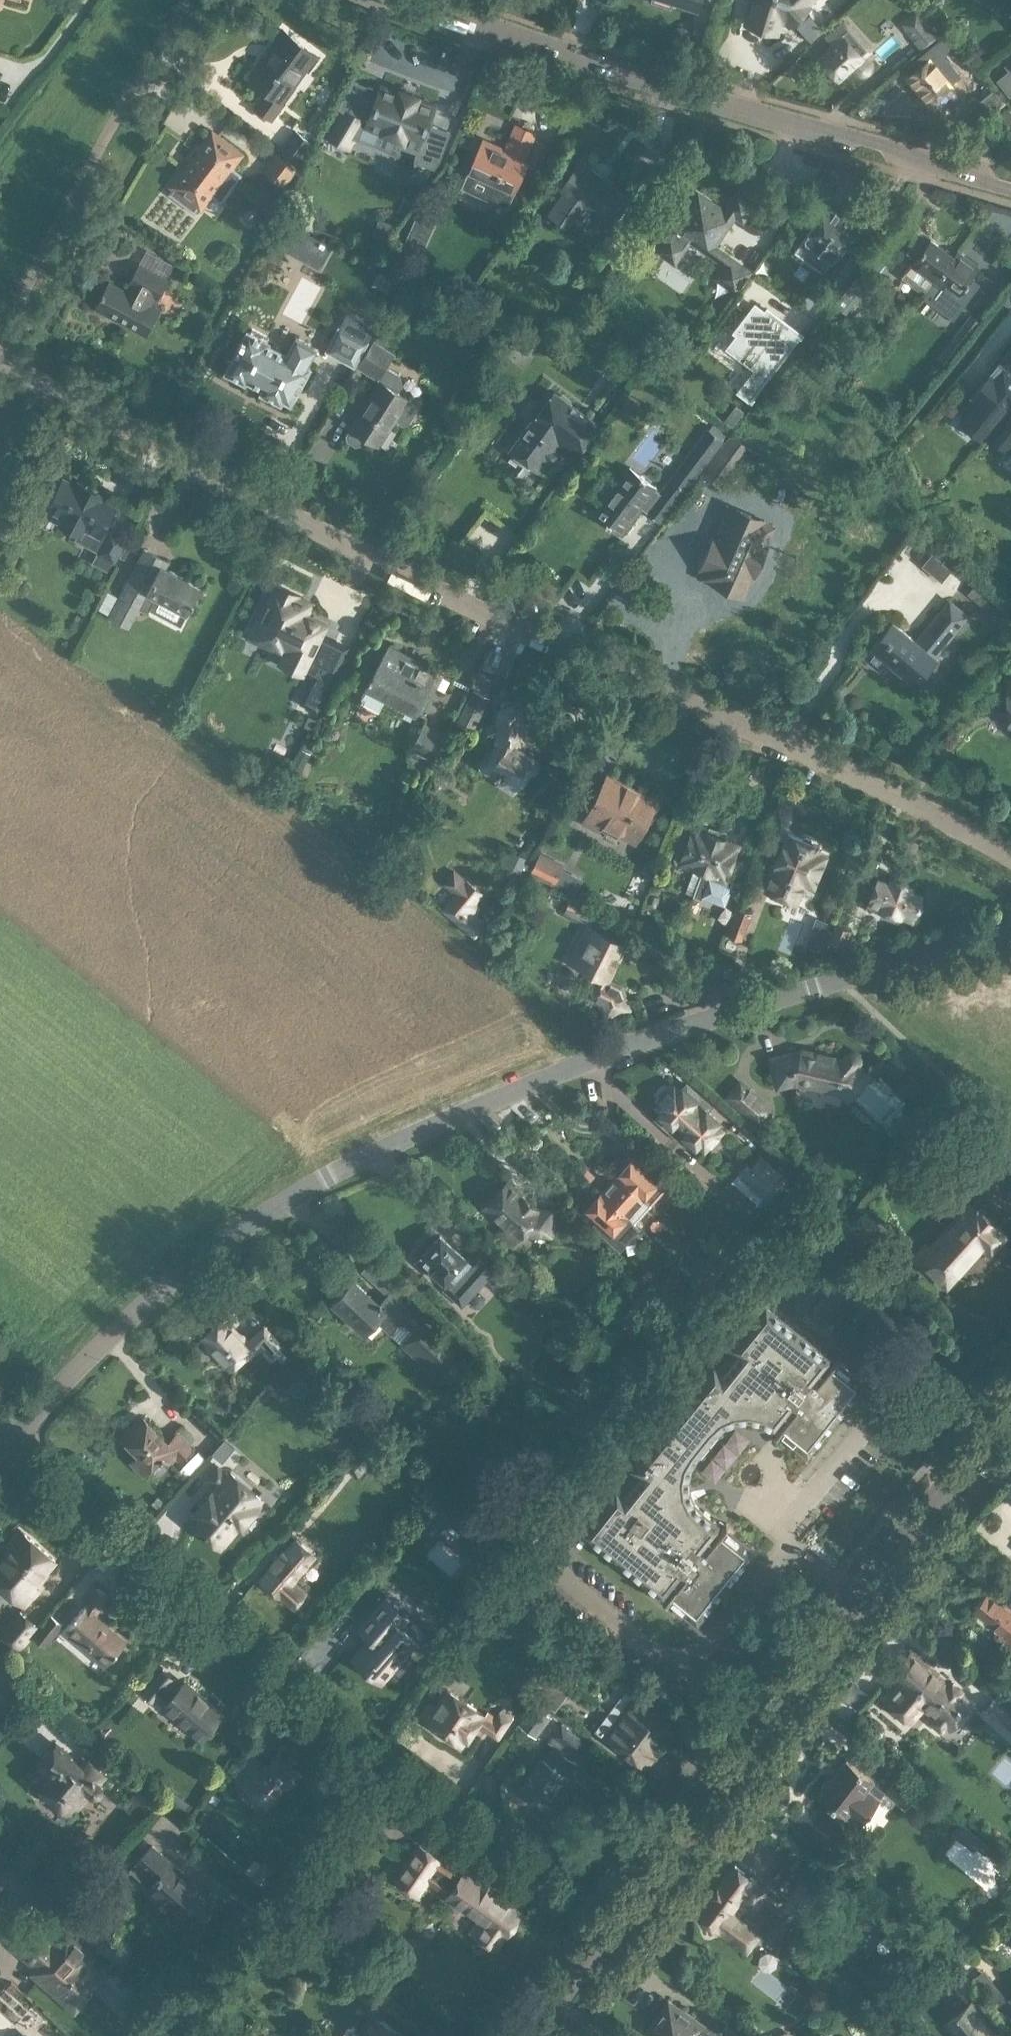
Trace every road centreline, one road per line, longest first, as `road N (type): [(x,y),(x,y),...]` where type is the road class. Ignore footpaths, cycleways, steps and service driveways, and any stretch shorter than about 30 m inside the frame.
road 1 (residential): [(1,1451),(159,1287),(266,1207),(380,1144),(639,1040),(1010,930)]
road 2 (residential): [(1010,857),(790,747),(523,630),(0,364)]
road 3 (residential): [(611,1925),(1,1451)]
road 4 (secondary): [(611,1925),(854,1595),(1010,1411)]
road 5 (secondary): [(1010,186),(805,129),(418,0)]
road 6 (residential): [(0,345),(82,178),(186,0)]
road 7 (secondary): [(534,2035),(611,1925)]

